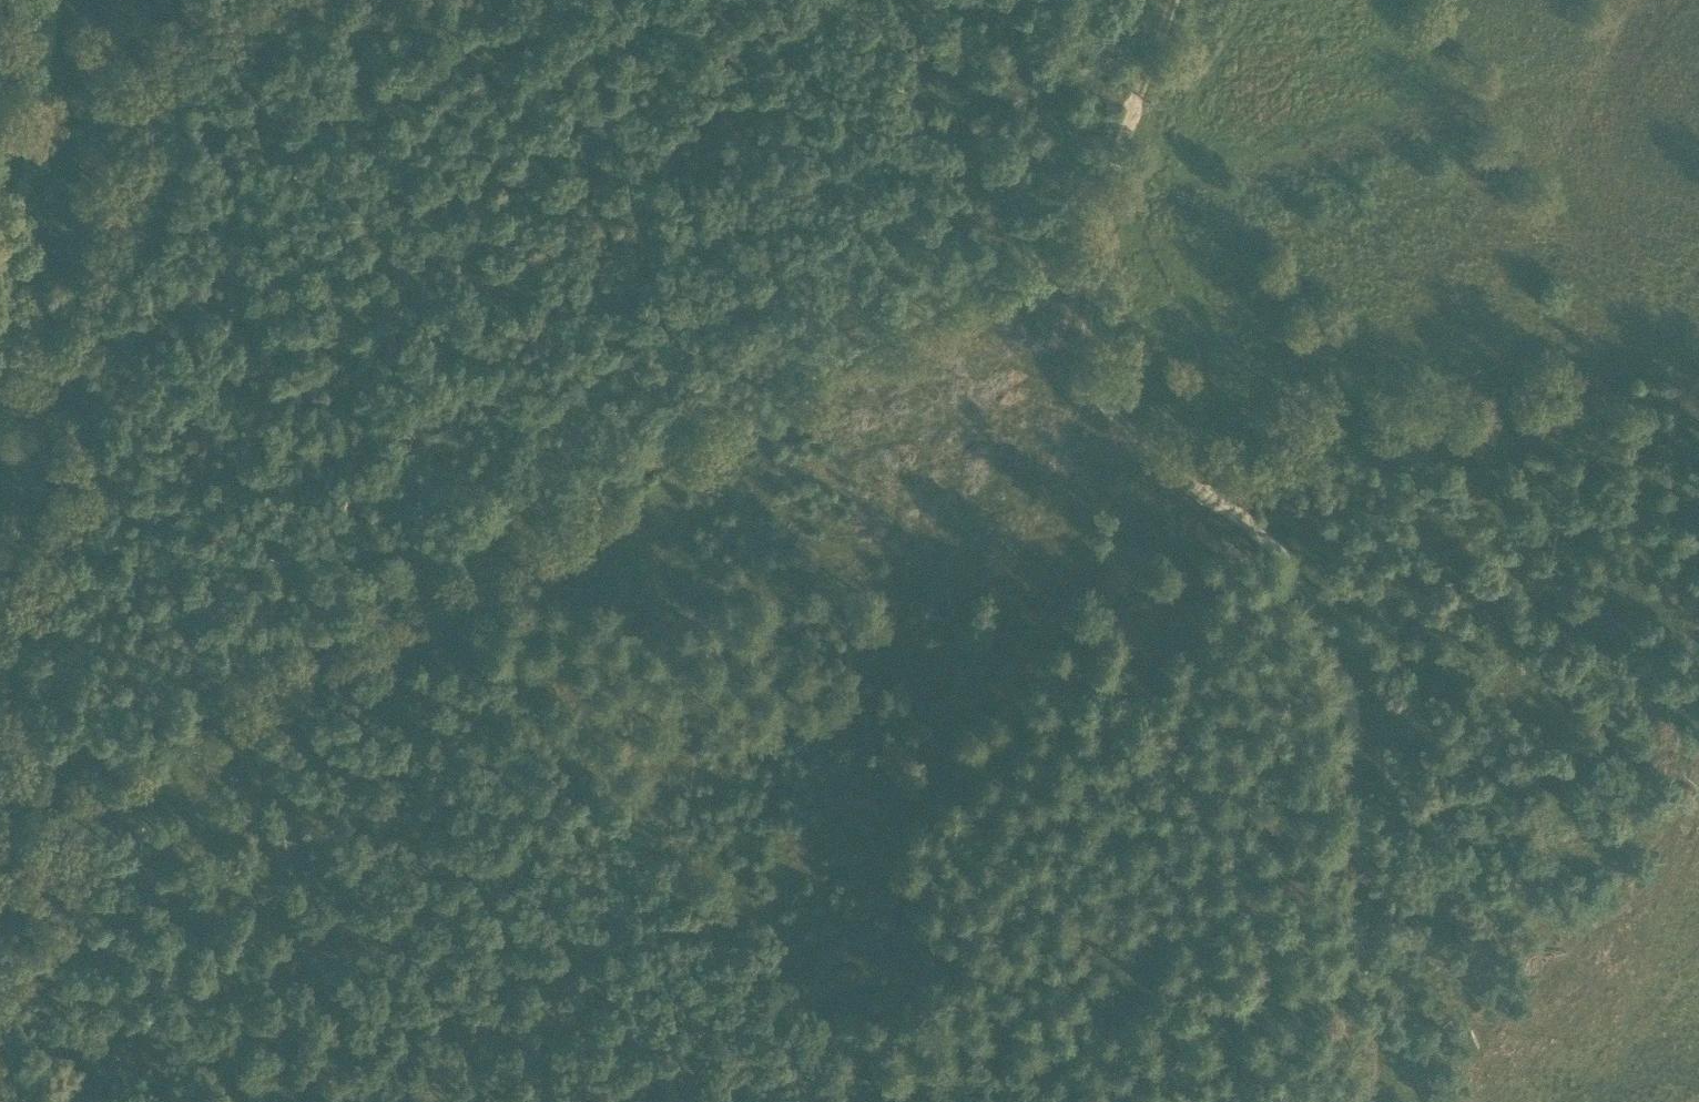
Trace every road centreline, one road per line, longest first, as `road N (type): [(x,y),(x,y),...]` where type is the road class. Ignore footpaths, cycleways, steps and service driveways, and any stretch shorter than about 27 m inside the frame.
road 1 (track): [(1373,1101),(1334,874),(1353,756),(1346,657),(1295,555),(1150,450),(1116,418),(1087,363),(1083,335),(1108,204),(1172,0)]
road 2 (track): [(0,217),(38,0)]

